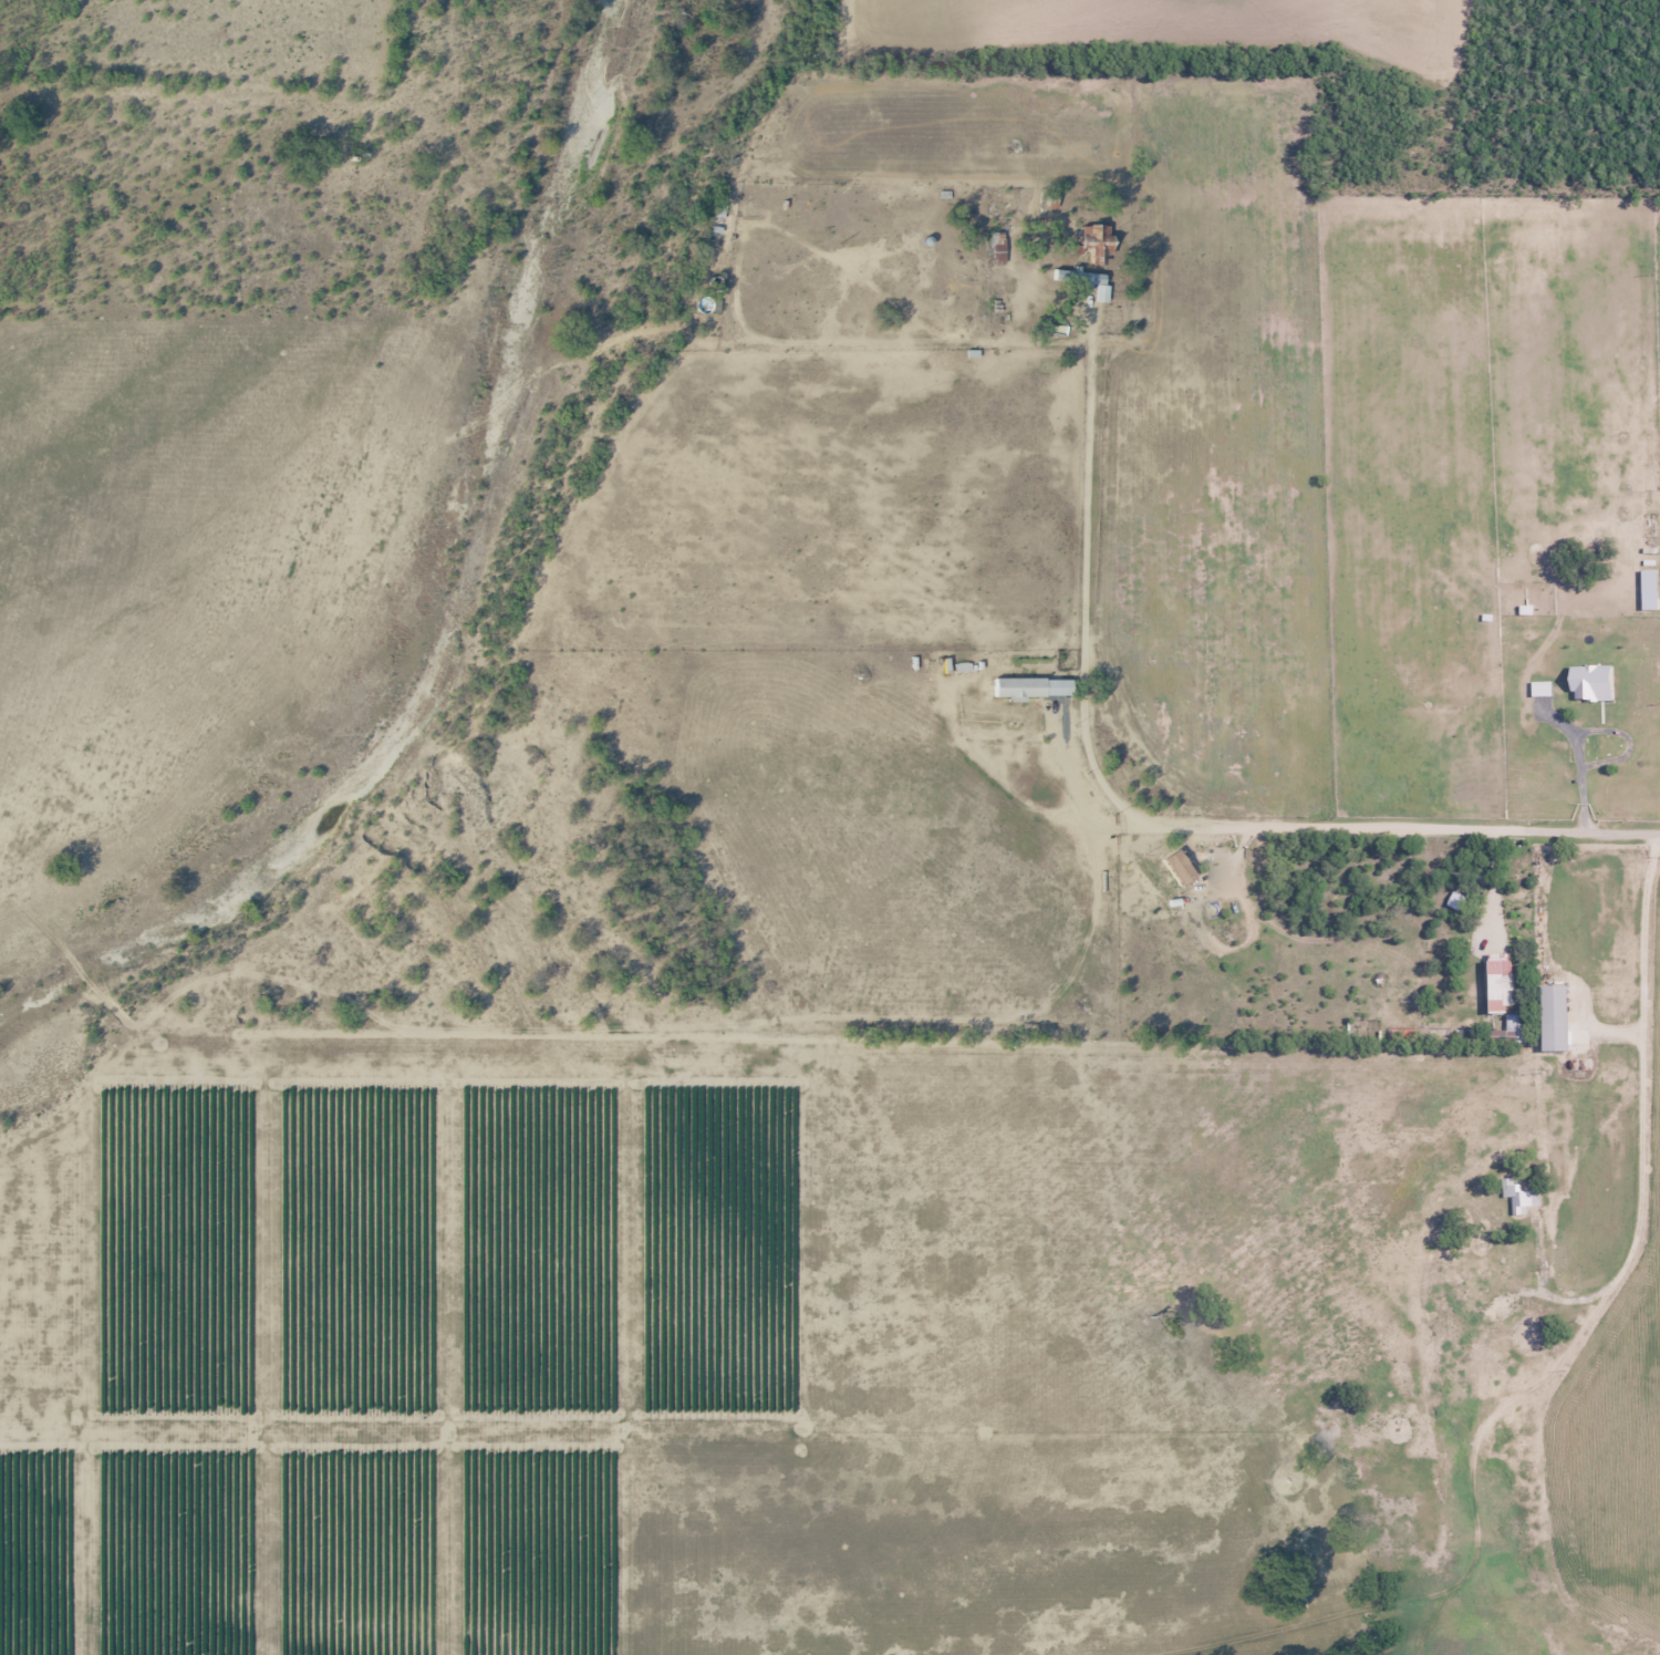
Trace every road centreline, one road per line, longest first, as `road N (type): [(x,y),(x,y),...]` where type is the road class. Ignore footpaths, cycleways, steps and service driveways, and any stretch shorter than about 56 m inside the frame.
road 1 (residential): [(1659,837),(1196,834),(1150,825),(1120,803),(1089,739),(1096,341),(727,340)]

